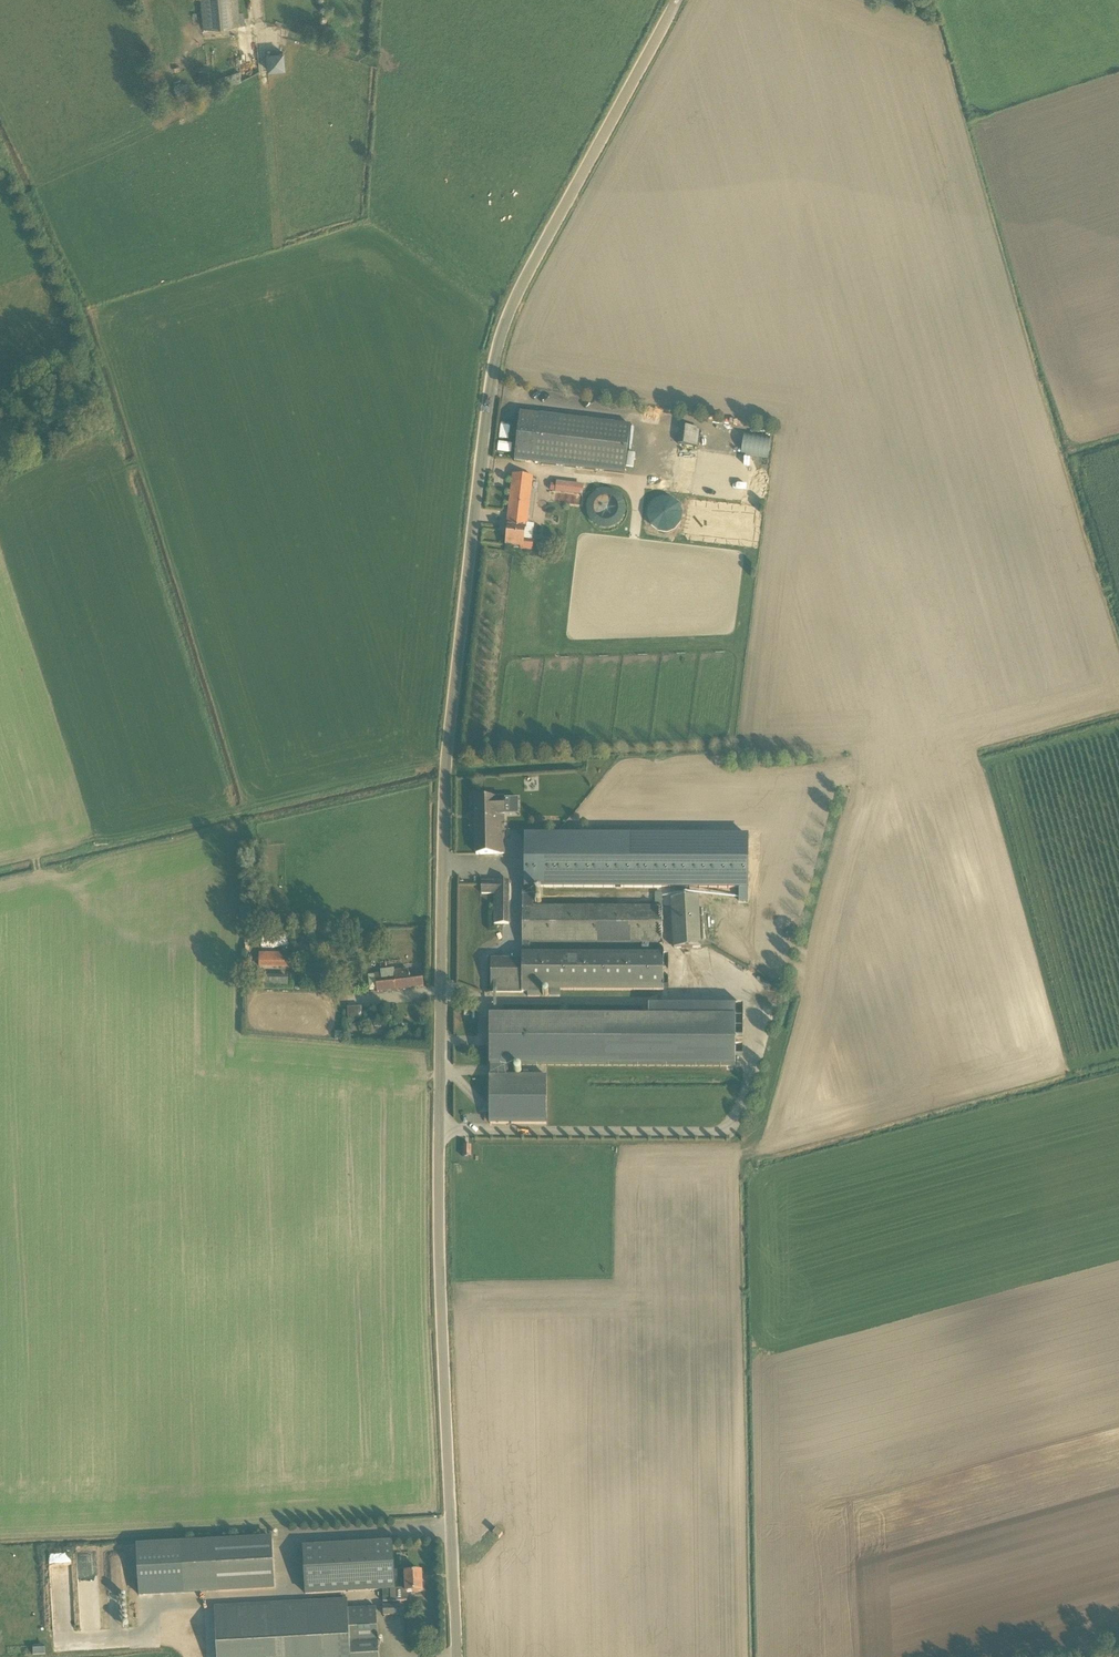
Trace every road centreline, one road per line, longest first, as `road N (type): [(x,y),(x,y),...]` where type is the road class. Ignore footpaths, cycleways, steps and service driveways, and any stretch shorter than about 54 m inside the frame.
road 1 (tertiary): [(460,1656),(443,1302),(443,915),(453,732),(491,374),(511,315),(677,0)]

